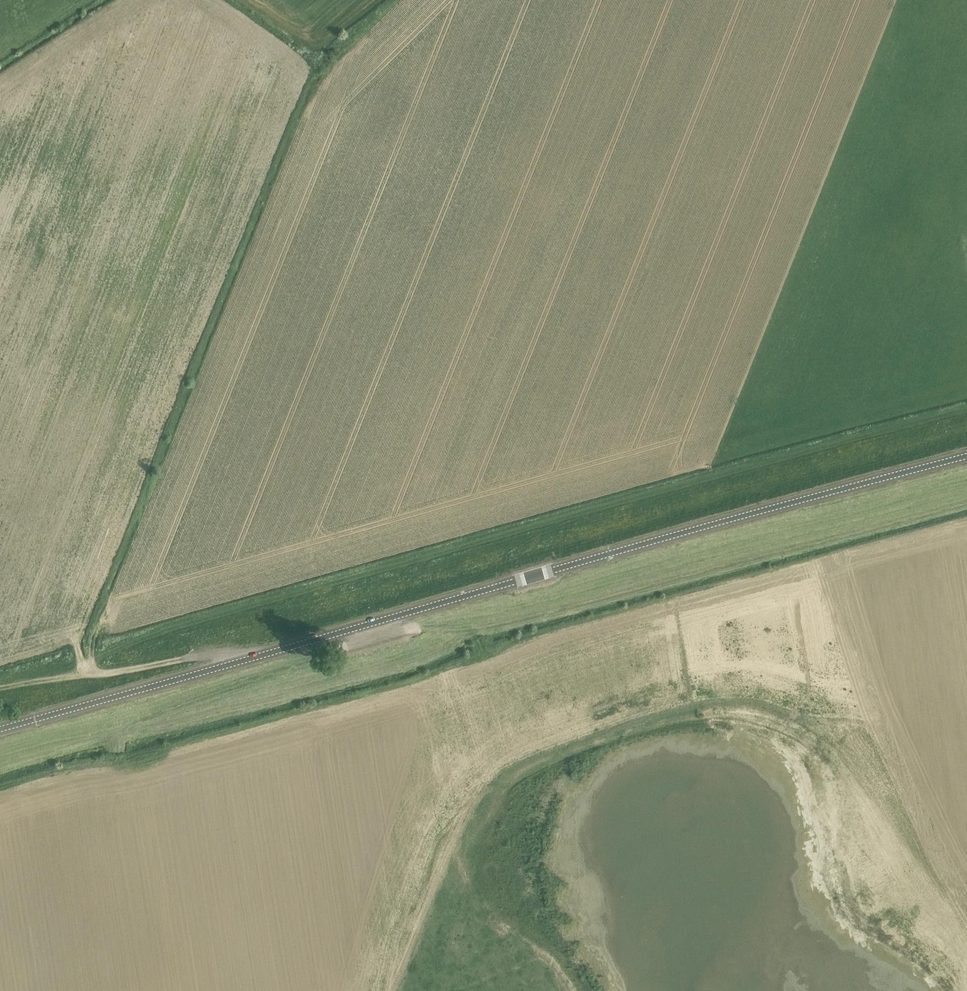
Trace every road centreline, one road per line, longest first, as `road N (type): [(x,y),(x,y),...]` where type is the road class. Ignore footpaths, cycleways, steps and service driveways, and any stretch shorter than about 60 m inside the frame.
road 1 (secondary): [(0,729),(966,456)]
road 2 (track): [(236,663),(223,654),(0,692)]

